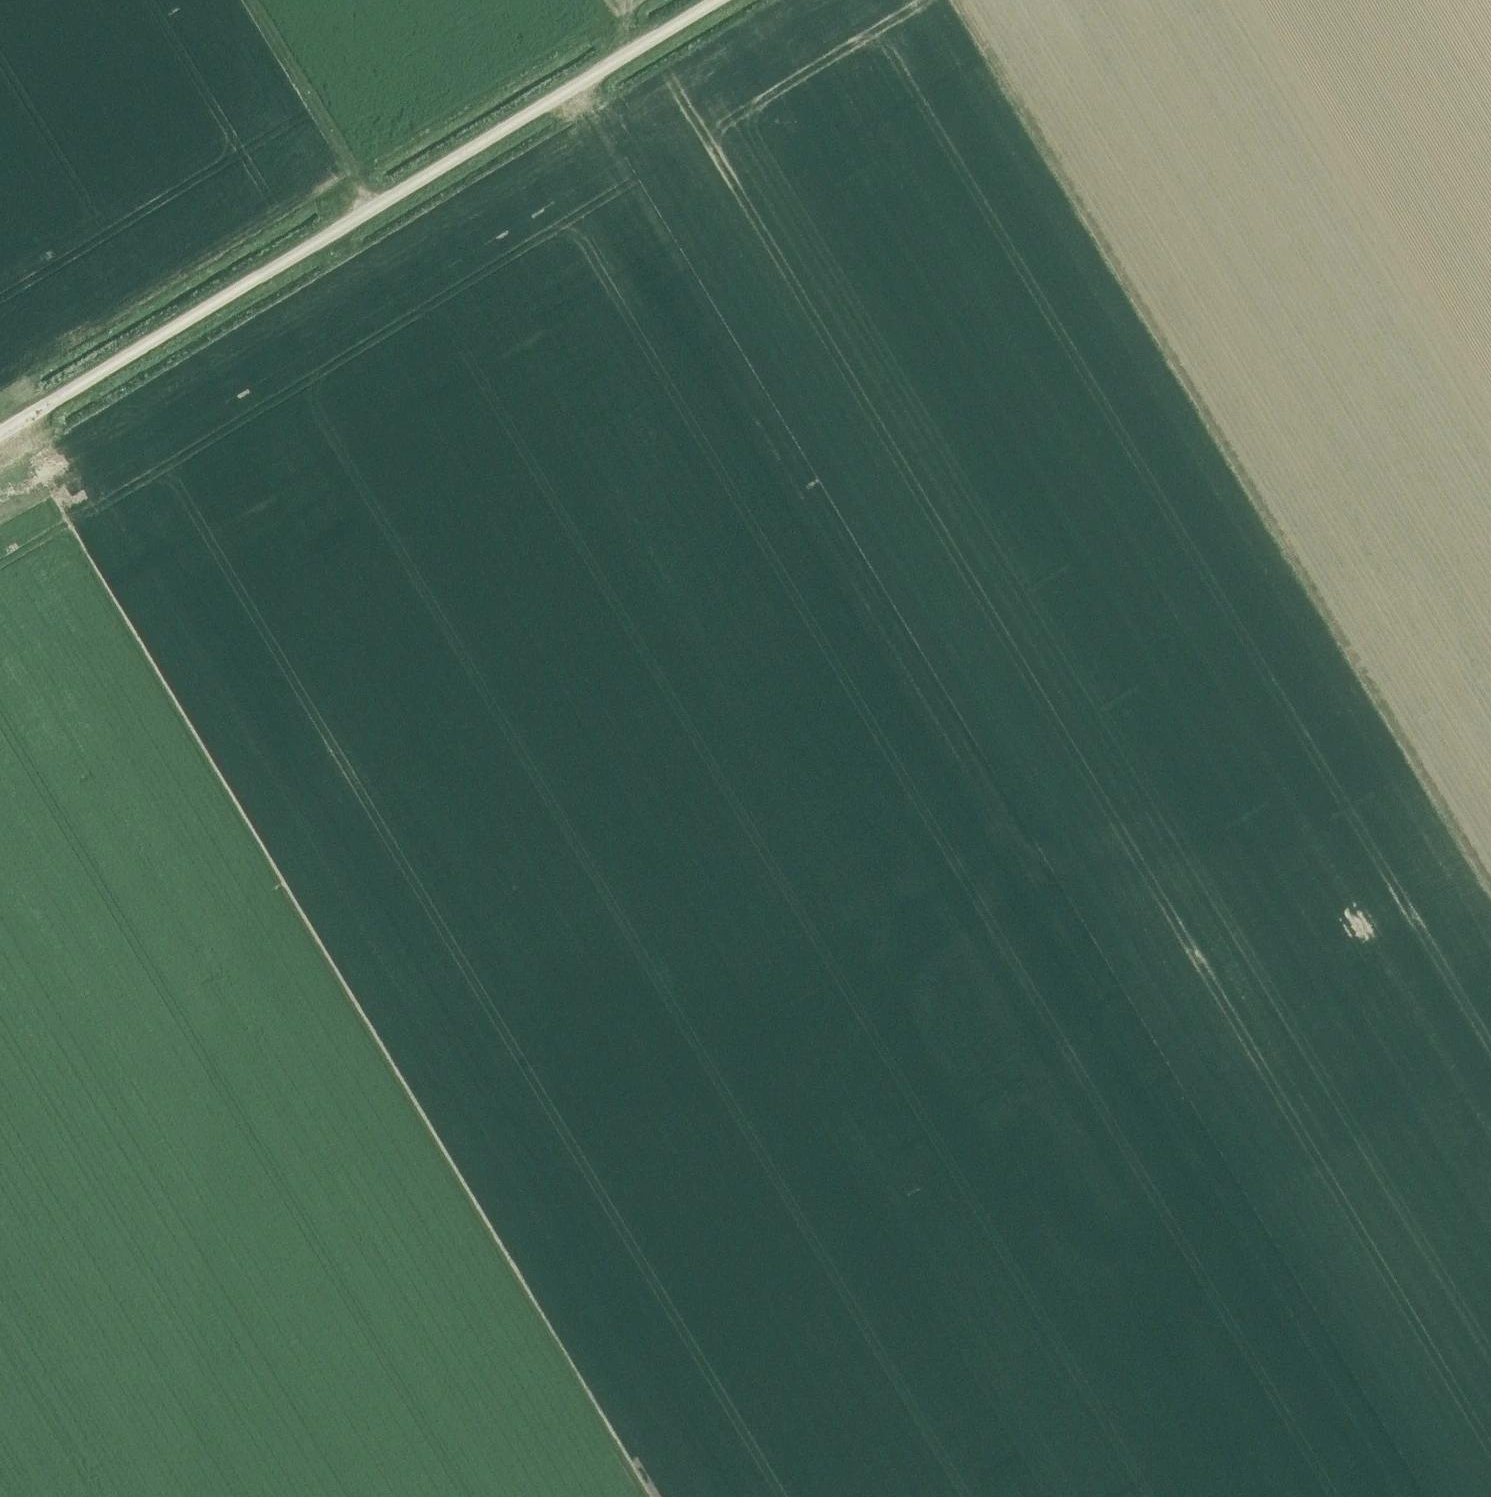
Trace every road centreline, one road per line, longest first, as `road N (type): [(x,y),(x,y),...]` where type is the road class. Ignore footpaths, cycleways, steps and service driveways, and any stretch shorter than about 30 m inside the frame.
road 1 (unclassified): [(0,436),(717,0)]

